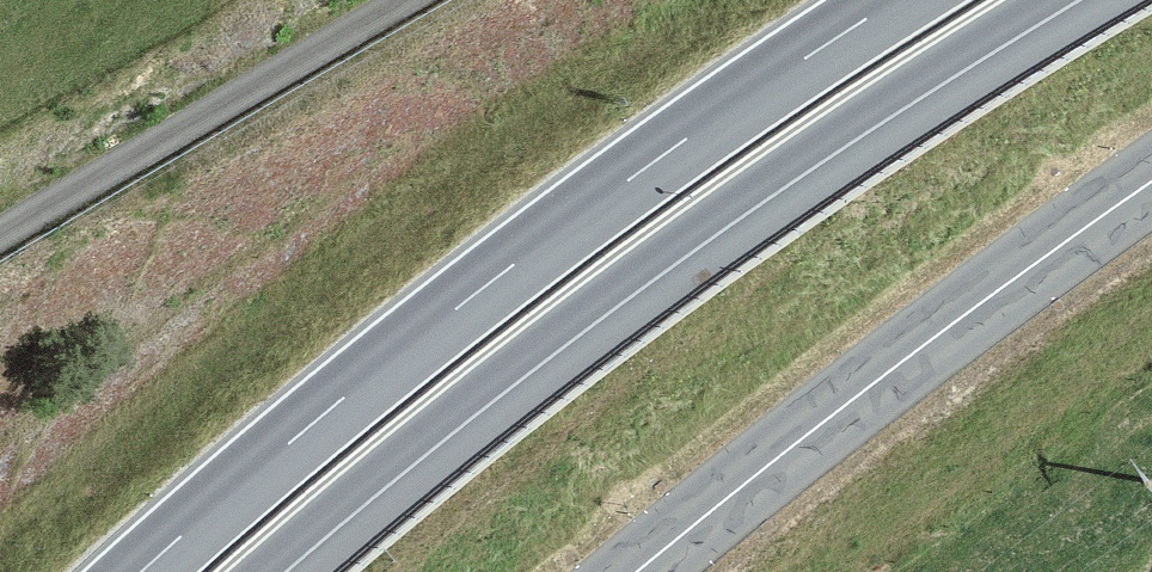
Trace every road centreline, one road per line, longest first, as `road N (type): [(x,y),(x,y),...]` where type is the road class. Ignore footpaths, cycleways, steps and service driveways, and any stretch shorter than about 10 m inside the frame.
road 1 (trunk): [(258,571),(535,344),(706,218),(1042,0)]
road 2 (trunk): [(898,0),(656,161),(484,287),(142,571)]
road 3 (secondary): [(637,571),(922,347),(1151,182)]

